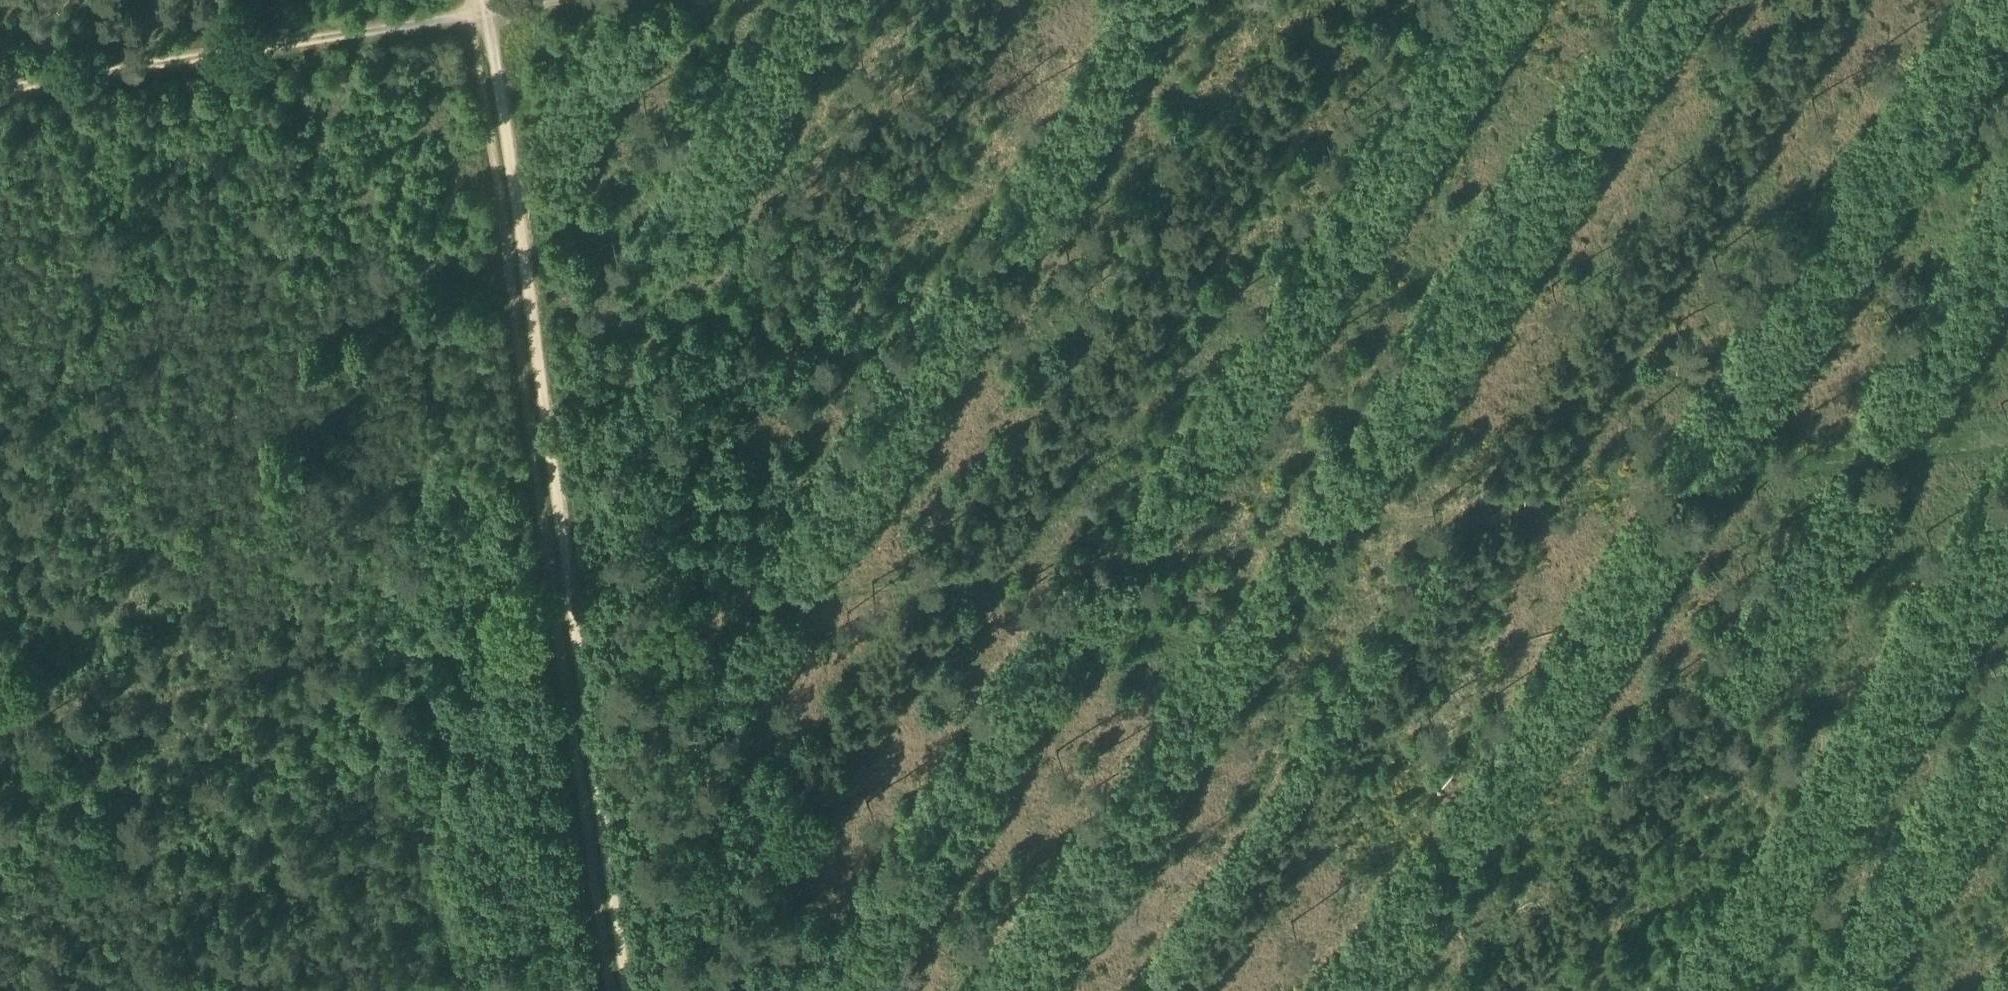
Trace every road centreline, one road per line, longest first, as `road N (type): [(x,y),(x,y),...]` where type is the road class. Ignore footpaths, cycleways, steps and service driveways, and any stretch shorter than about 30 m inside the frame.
road 1 (track): [(473,14),(624,990)]
road 2 (track): [(462,19),(0,86)]

